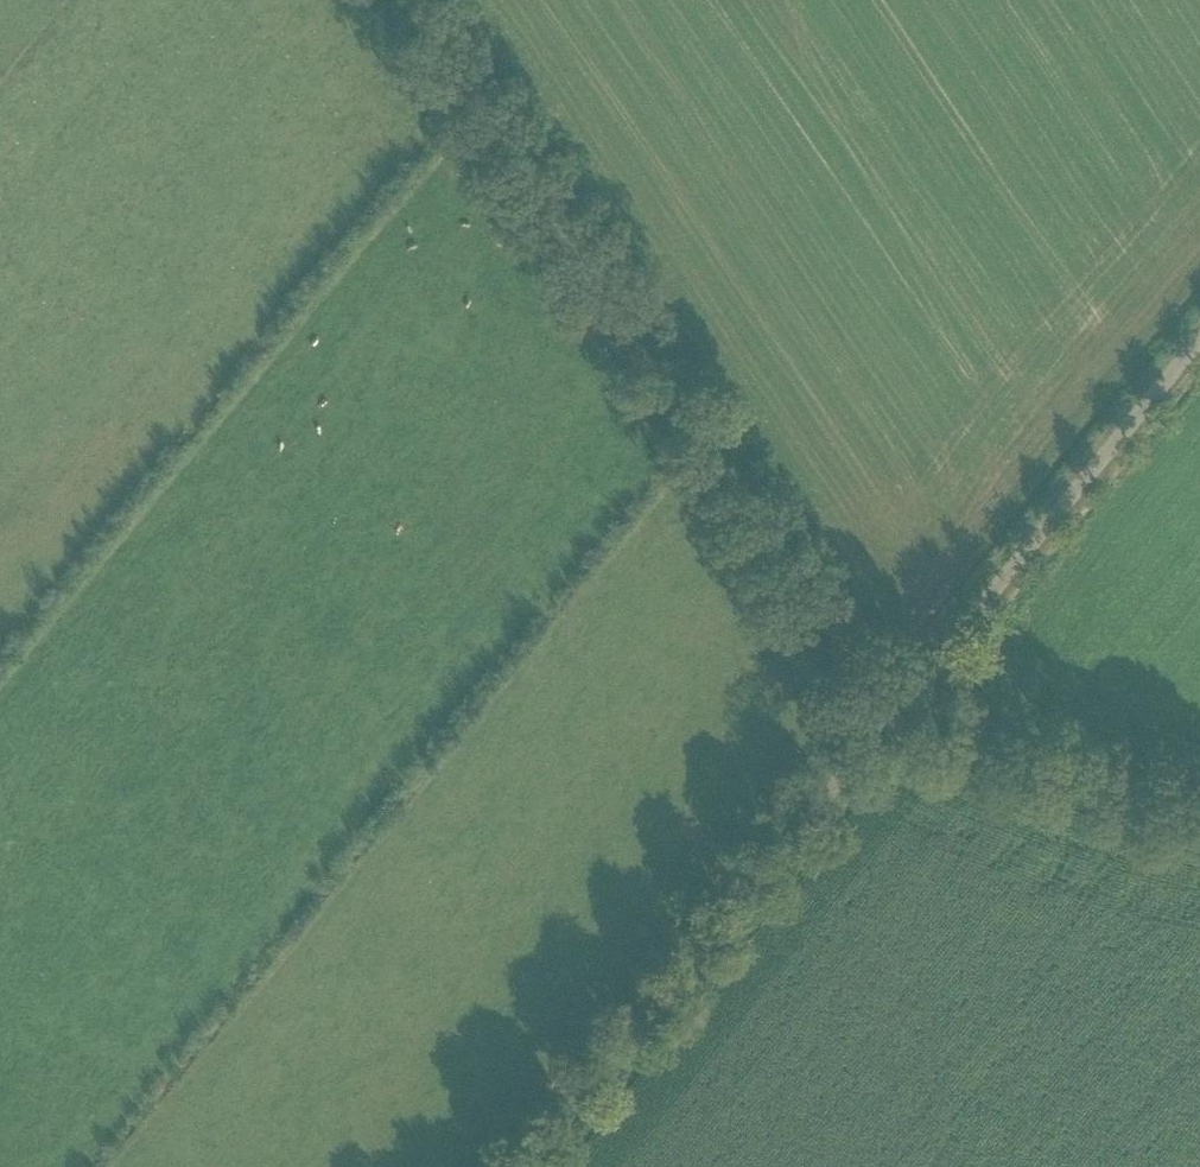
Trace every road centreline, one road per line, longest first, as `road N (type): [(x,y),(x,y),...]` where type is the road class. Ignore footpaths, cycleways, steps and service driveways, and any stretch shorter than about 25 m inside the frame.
road 1 (unclassified): [(519,1166),(1199,335)]

